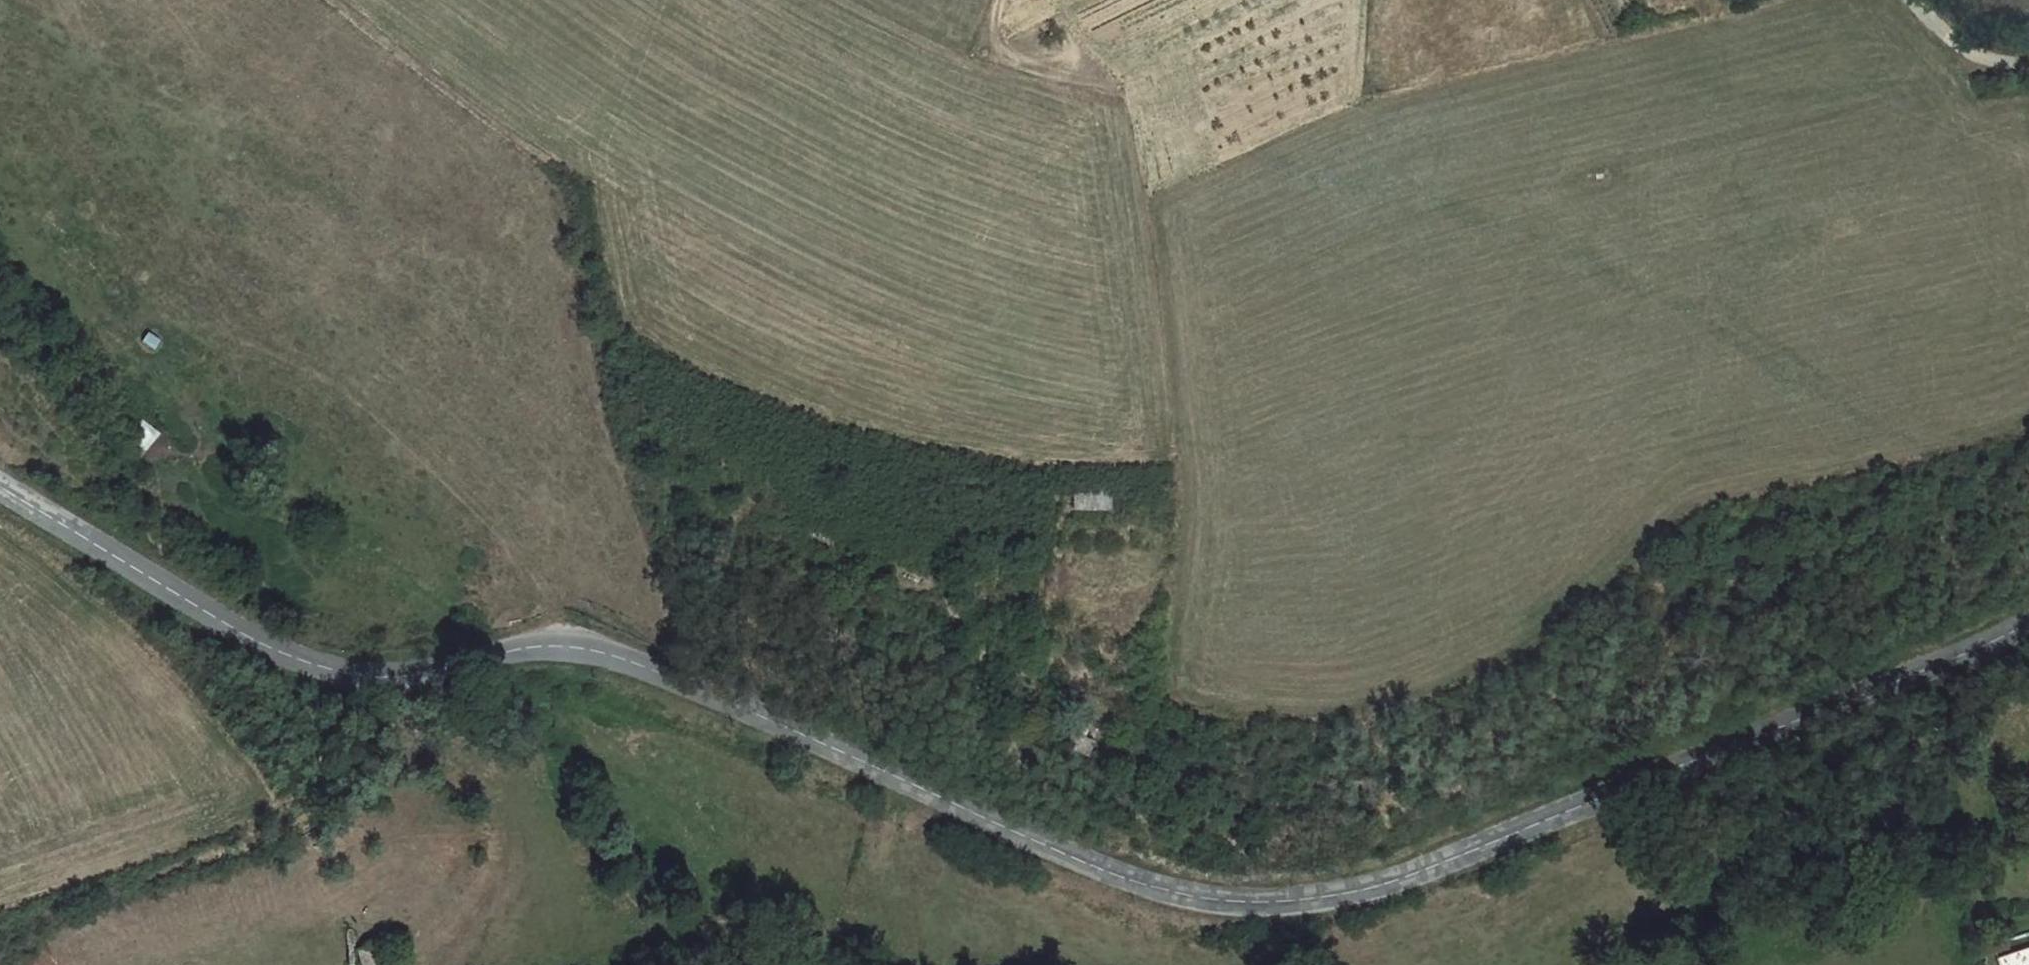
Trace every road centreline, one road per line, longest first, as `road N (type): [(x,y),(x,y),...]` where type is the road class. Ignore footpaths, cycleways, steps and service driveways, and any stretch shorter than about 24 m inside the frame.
road 1 (unclassified): [(0,491),(310,664),(396,675),(526,649),(586,648),(1118,875),(1212,901),(1280,903),(1422,870),(1891,687),(2028,623)]
road 2 (residential): [(1913,0),(1975,57),(2028,64)]

